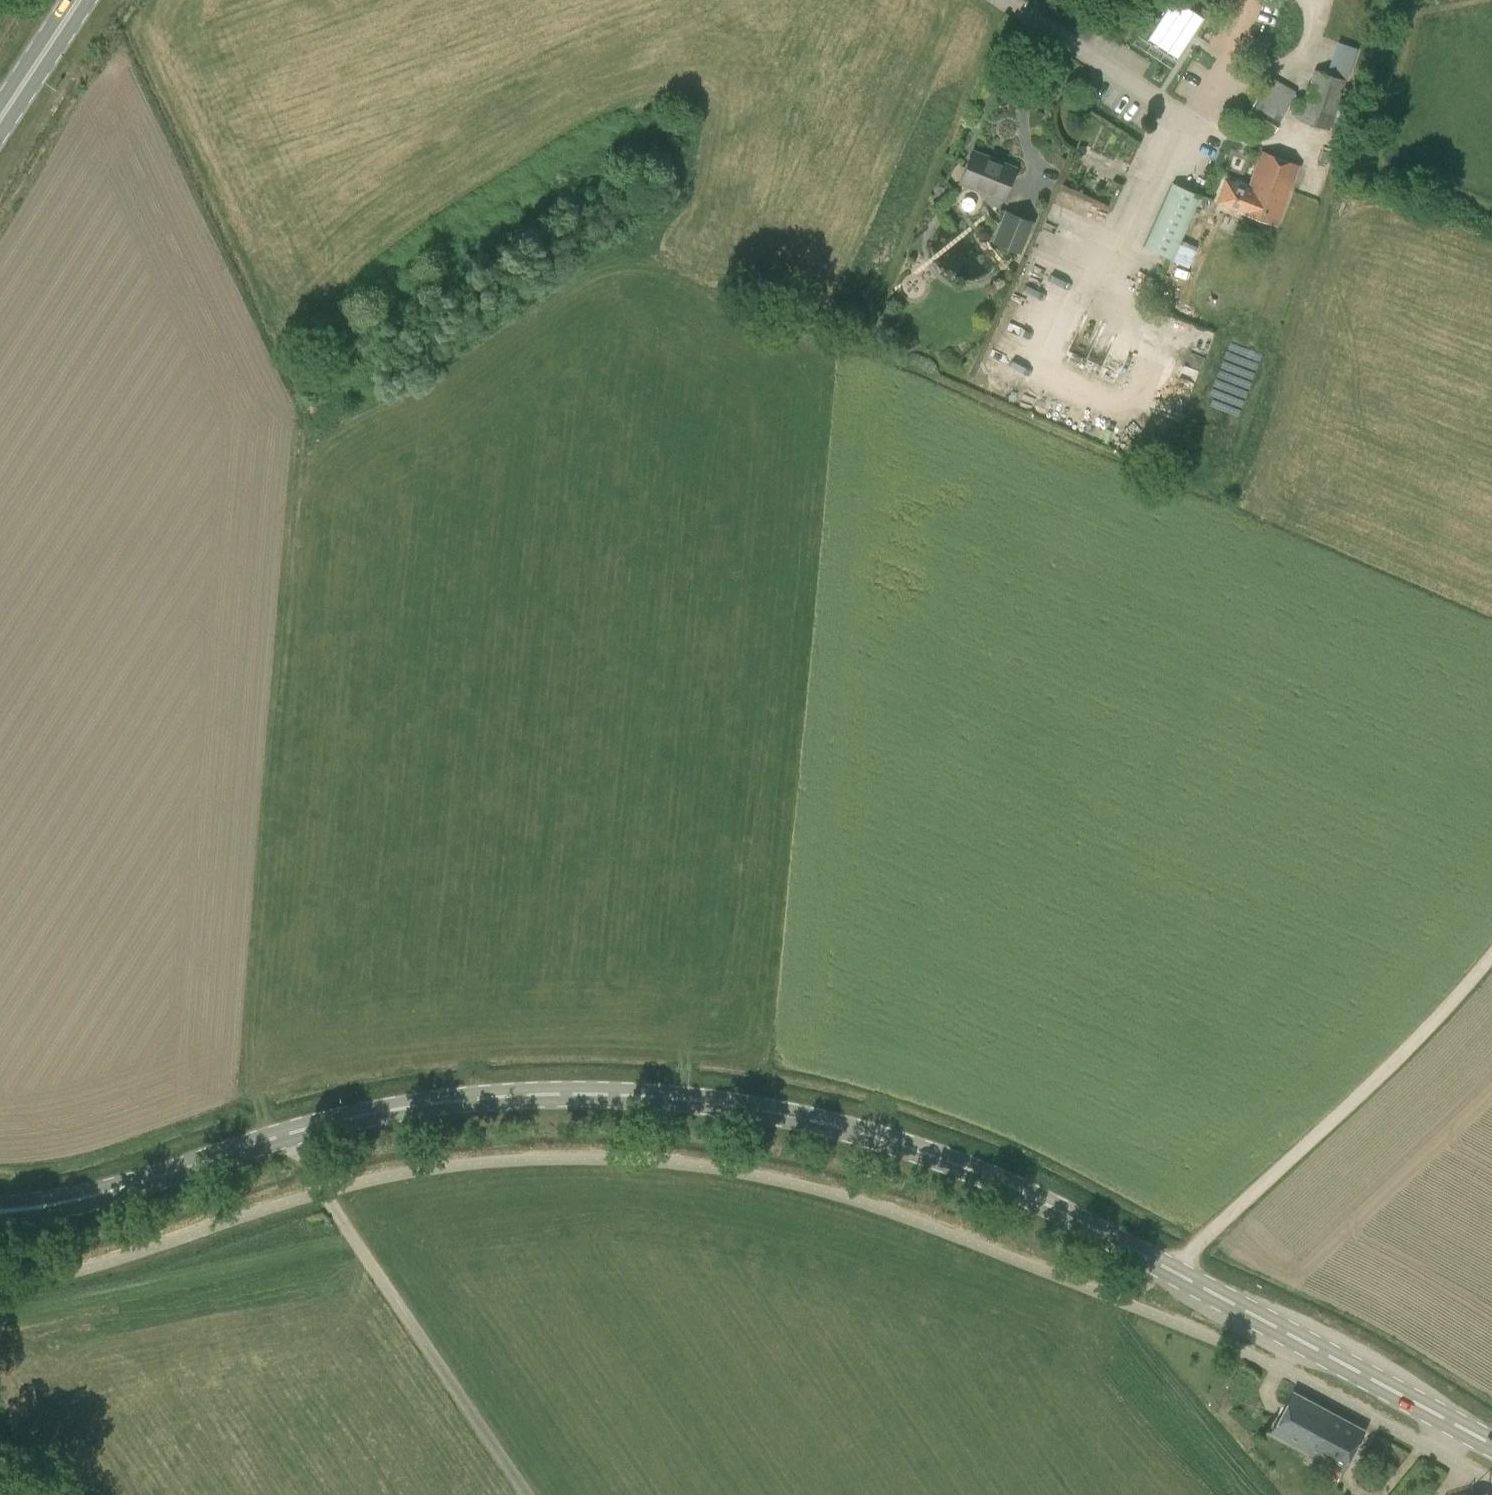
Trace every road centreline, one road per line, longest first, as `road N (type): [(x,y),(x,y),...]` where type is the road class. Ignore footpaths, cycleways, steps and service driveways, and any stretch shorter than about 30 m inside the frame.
road 1 (secondary): [(1491,1448),(1004,1184),(886,1139),(757,1111),(639,1096),(495,1097),(290,1136),(112,1193),(0,1213)]
road 2 (track): [(1119,1292),(1163,1267),(1491,941)]
road 3 (primary): [(0,124),(82,0)]

